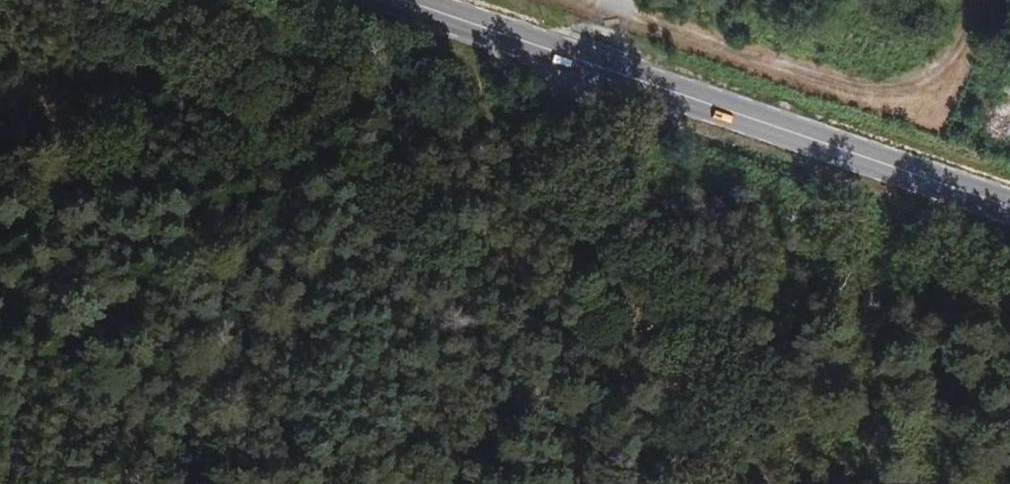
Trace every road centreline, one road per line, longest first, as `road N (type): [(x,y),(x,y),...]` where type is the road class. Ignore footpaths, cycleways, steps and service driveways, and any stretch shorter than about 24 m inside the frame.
road 1 (track): [(399,32),(719,483)]
road 2 (primary): [(1009,207),(595,68)]
road 3 (track): [(969,0),(945,63),(877,87),(603,0)]
road 4 (primary): [(595,68),(399,0)]

